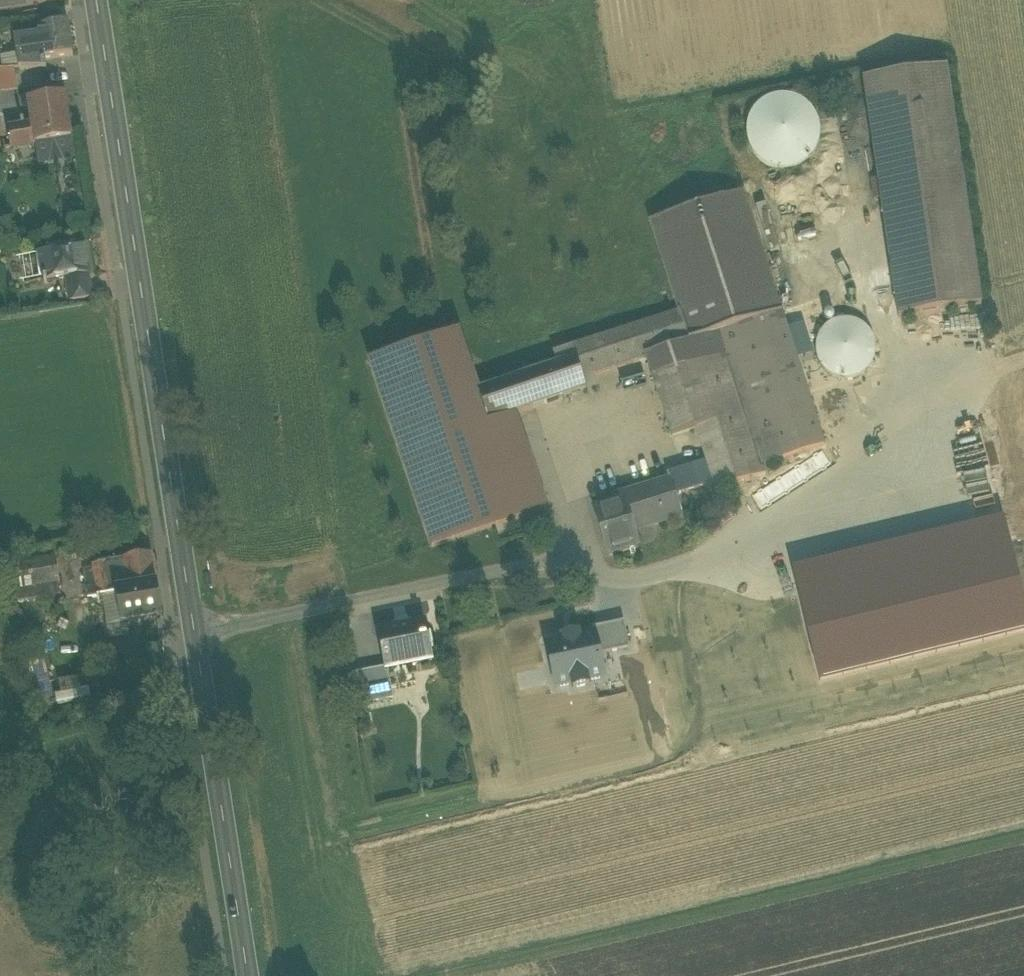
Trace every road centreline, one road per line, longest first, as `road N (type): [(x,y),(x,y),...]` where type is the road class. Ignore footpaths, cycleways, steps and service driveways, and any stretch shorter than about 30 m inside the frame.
road 1 (secondary): [(248,975),(96,0)]
road 2 (track): [(1023,836),(447,975)]

